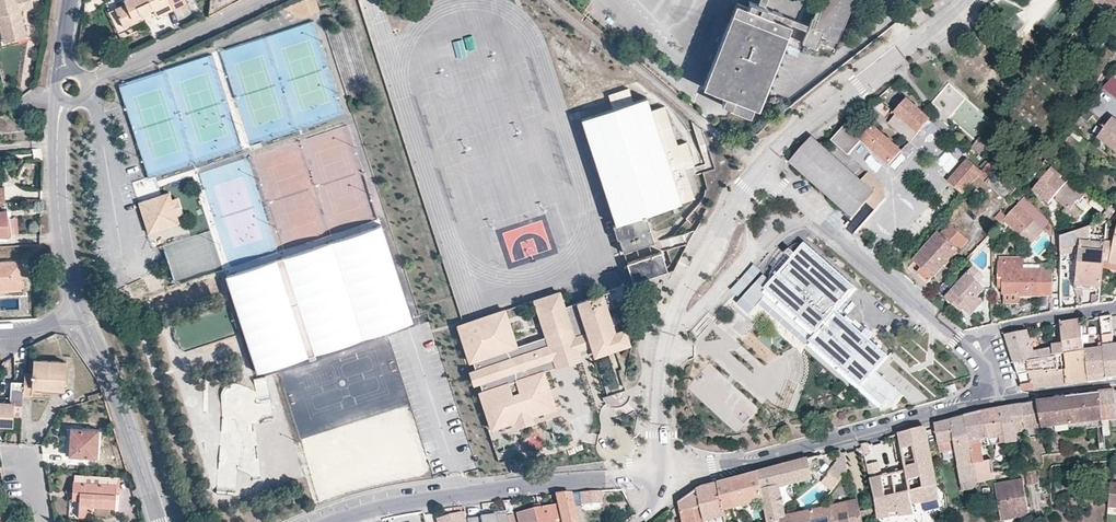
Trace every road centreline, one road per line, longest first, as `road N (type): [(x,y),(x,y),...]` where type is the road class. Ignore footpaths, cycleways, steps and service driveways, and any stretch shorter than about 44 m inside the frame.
road 1 (residential): [(662,474),(659,396),(672,323),(709,242),(760,169)]
road 2 (residential): [(993,401),(712,466)]
road 3 (residential): [(339,521),(460,496),(613,479)]
road 4 (residential): [(760,169),(960,0)]
road 5 (residential): [(159,521),(82,308)]
road 6 (residential): [(82,308),(61,203),(58,131),(65,101)]
road 7 (residential): [(813,216),(970,344)]
road 8 (residential): [(86,83),(258,0)]
road 9 (residential): [(970,344),(994,331),(1115,308)]
road 10 (residential): [(993,401),(1115,385)]

